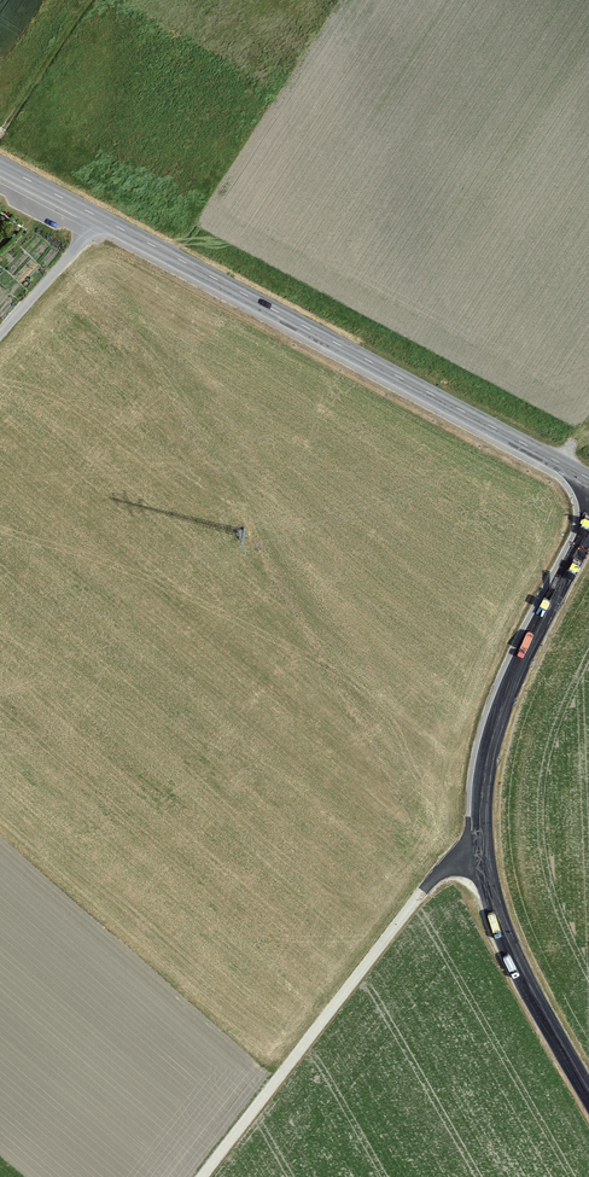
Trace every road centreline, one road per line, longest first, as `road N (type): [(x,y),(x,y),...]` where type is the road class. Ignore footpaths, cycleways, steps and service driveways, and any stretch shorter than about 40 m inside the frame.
road 1 (secondary): [(0,165),(588,479)]
road 2 (tertiary): [(588,1095),(510,949),(482,849),(499,712),(588,530)]
road 3 (track): [(482,849),(432,880),(202,1176)]
road 4 (track): [(104,220),(0,335)]

